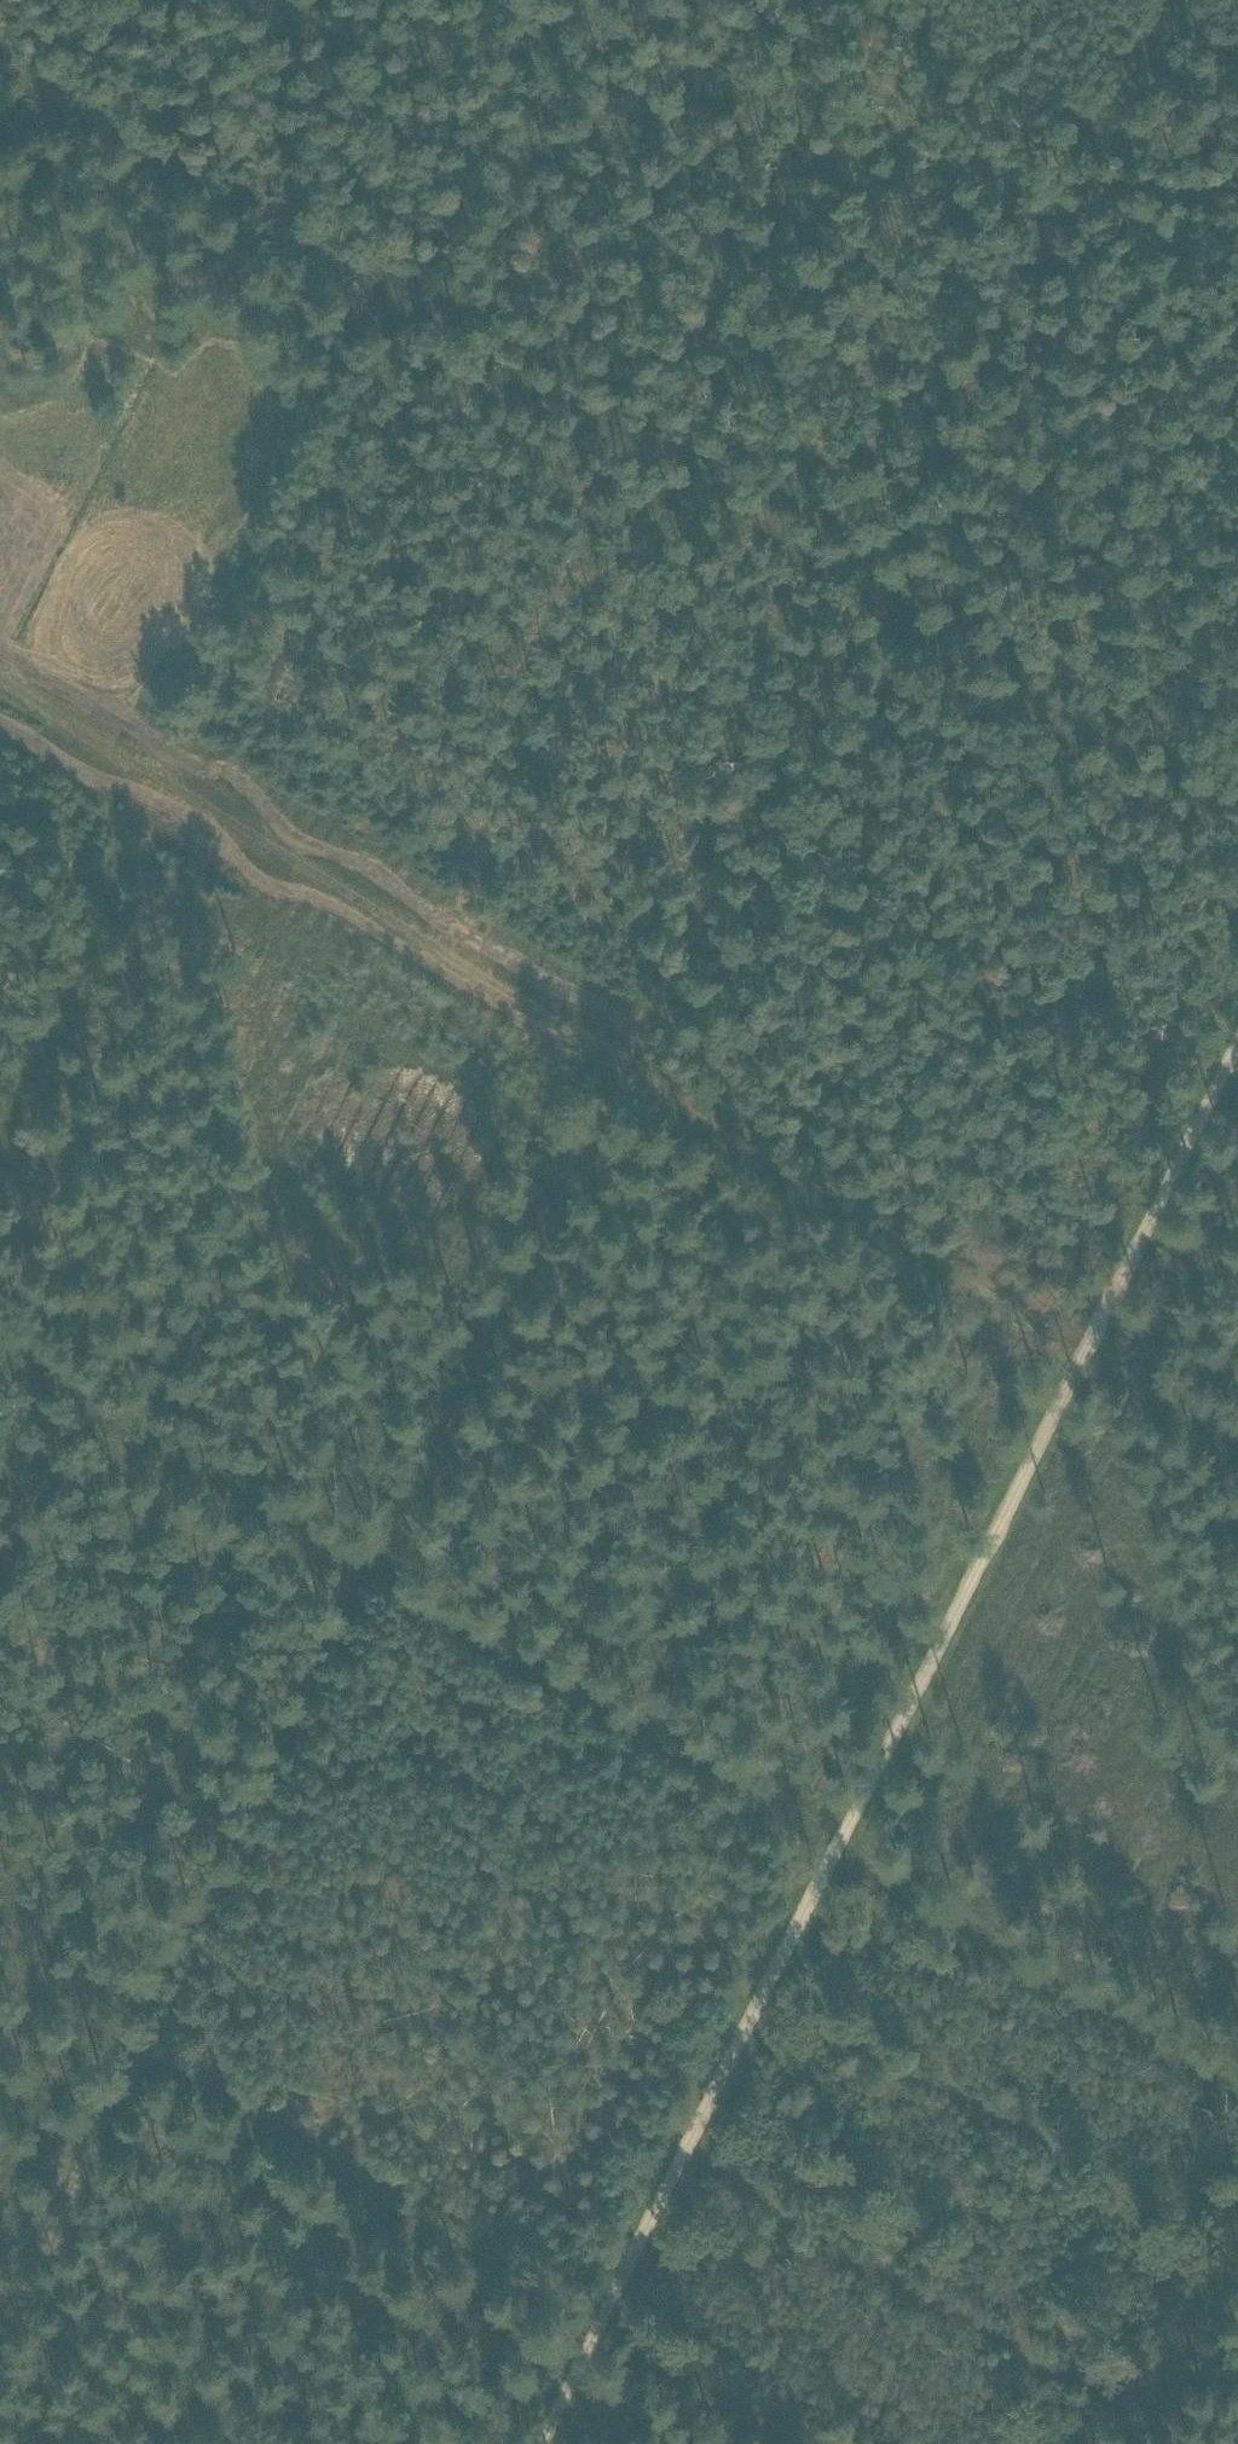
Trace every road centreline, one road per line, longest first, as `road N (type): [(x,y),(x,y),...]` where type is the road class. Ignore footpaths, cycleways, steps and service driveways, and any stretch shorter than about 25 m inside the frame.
road 1 (track): [(539,2443),(1237,1039)]
road 2 (track): [(0,677),(1237,1428)]

